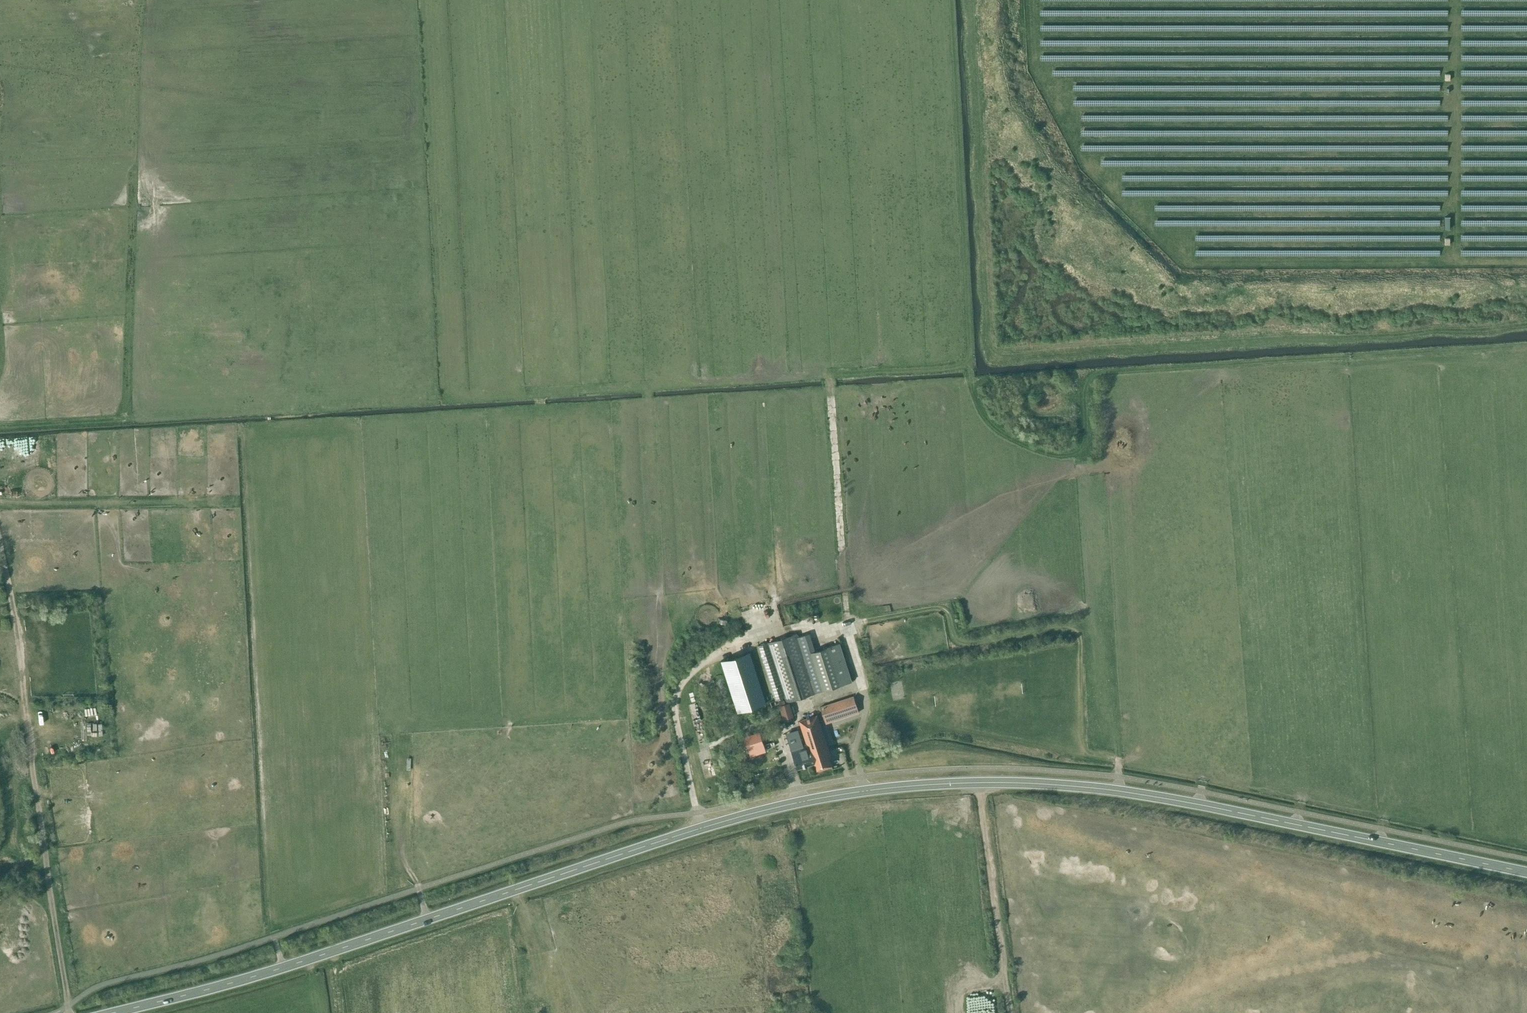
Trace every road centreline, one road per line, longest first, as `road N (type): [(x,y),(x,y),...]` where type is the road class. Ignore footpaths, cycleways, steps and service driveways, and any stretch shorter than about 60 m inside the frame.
road 1 (secondary): [(1526,873),(1105,789),(891,788),(805,801),(676,836),(274,973),(127,1012)]
road 2 (track): [(1011,1012),(978,784)]

